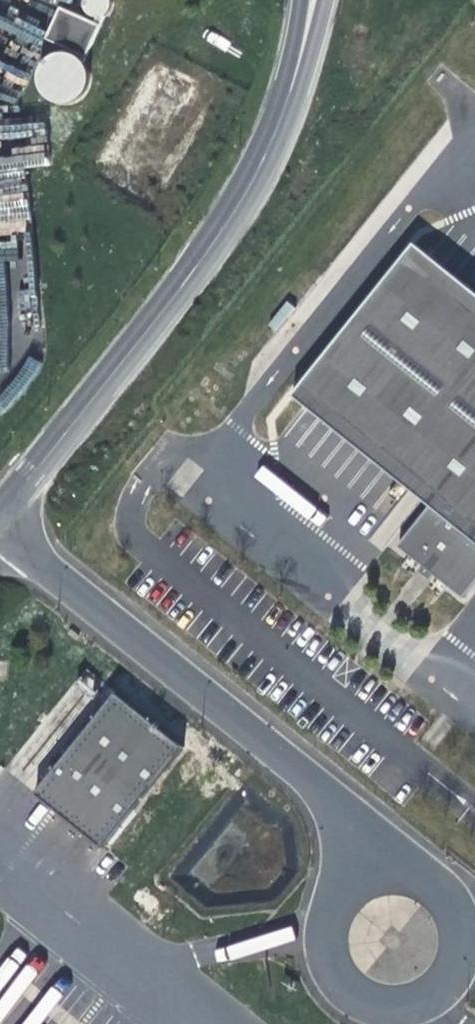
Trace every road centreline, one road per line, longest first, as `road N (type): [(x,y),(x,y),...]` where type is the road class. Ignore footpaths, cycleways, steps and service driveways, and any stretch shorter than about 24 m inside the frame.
road 1 (residential): [(0,529),(394,861)]
road 2 (unclassified): [(0,515),(230,220),(289,93)]
road 3 (residential): [(394,861),(364,866),(337,886),(321,924),(330,966),(365,996),(407,1000),(447,974),(461,938),(455,902),(429,872)]

